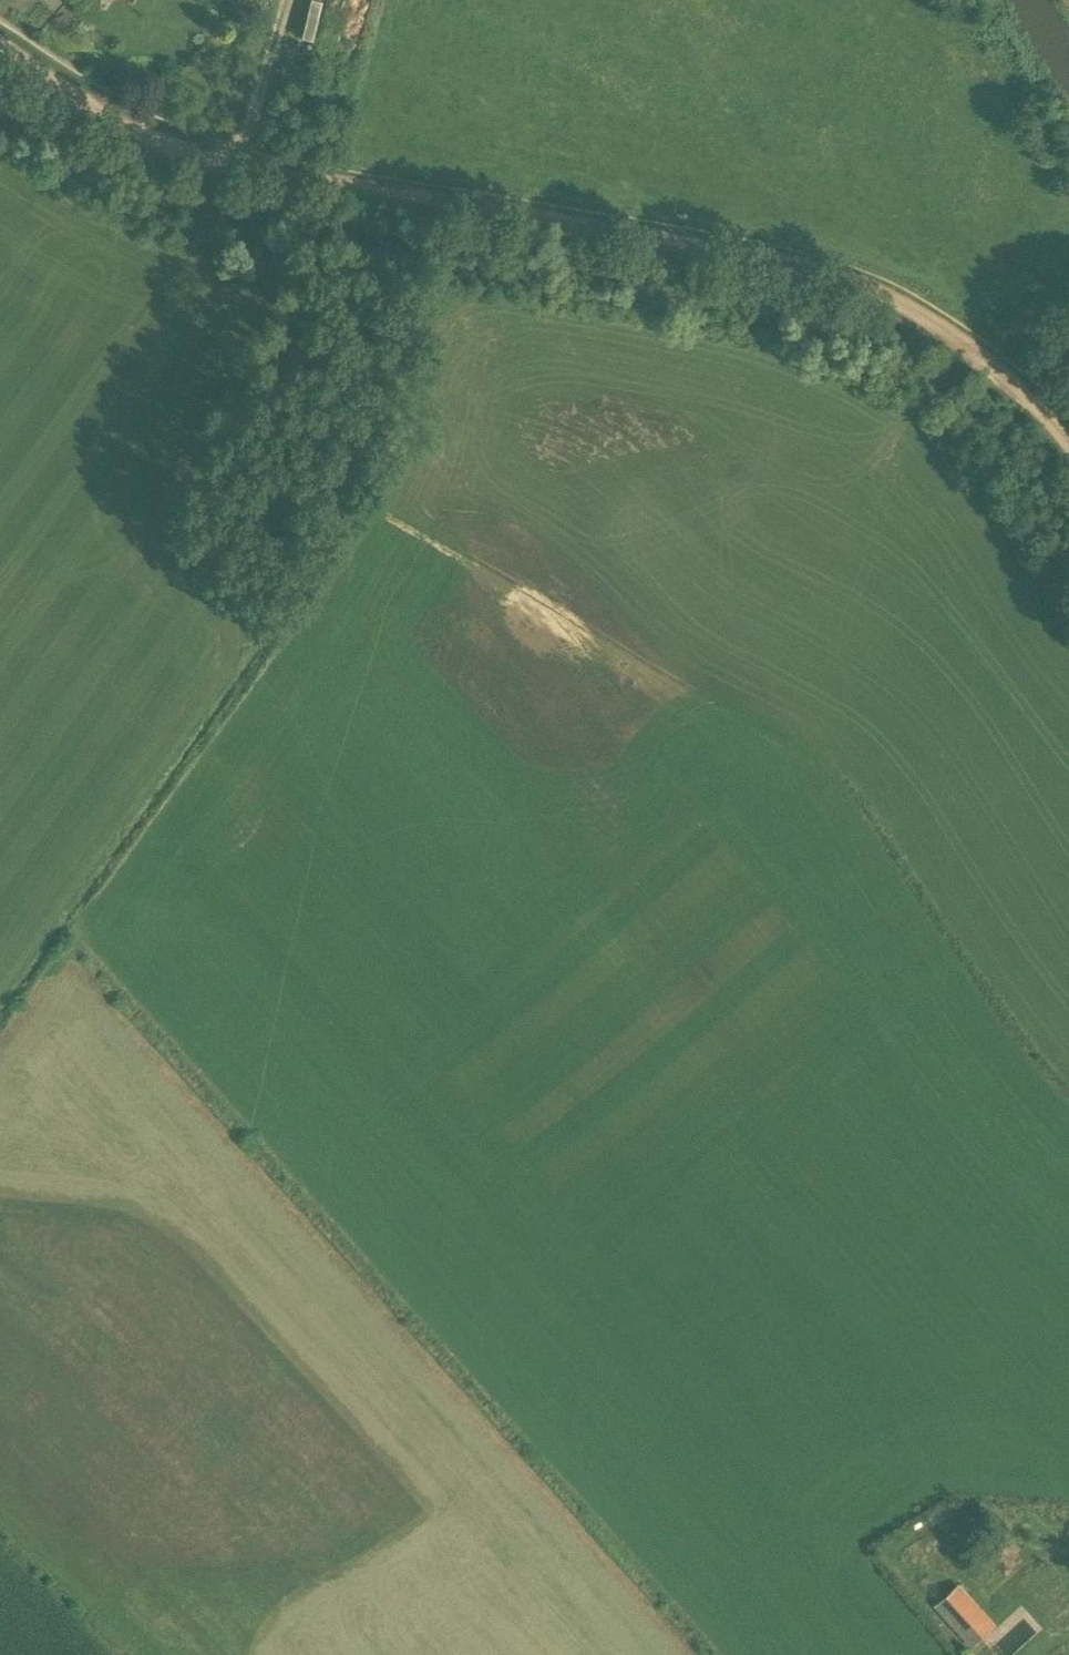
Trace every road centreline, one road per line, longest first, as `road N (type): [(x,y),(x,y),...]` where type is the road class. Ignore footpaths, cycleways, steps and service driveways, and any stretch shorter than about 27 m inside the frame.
road 1 (track): [(0,48),(151,143),(216,165),(752,259),(900,306),(972,352),(1068,471)]

